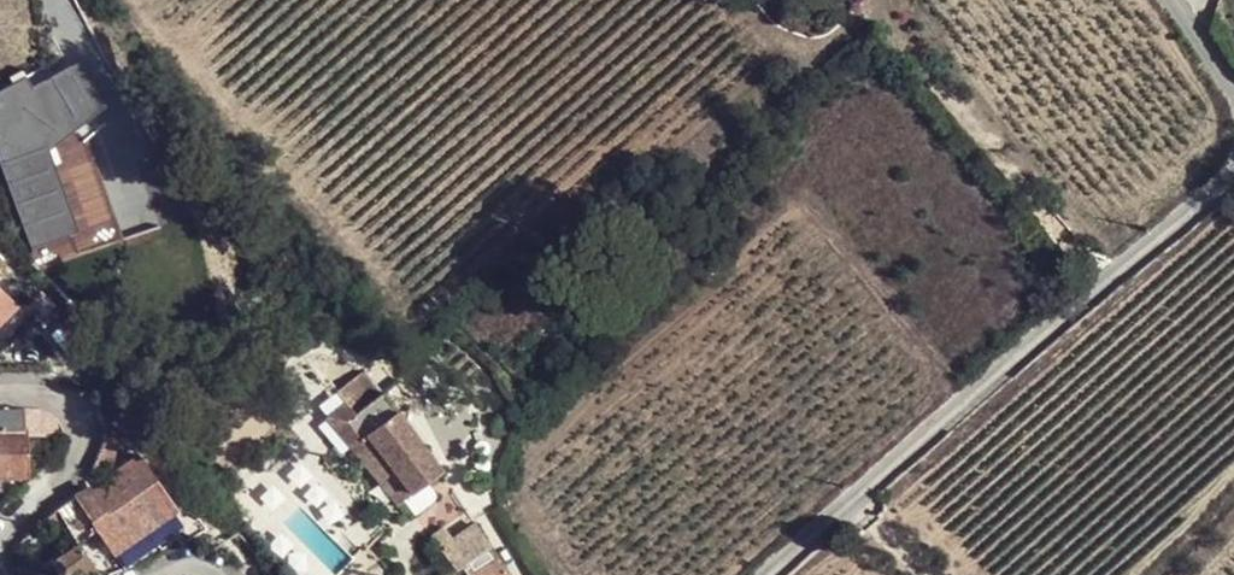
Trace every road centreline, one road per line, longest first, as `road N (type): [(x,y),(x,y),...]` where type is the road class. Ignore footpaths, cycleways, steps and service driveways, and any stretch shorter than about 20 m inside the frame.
road 1 (unclassified): [(759,574),(1233,169)]
road 2 (residential): [(10,574),(9,537),(68,468),(83,440),(82,415),(66,397),(0,390)]
road 3 (unclassified): [(1173,0),(1233,110)]

